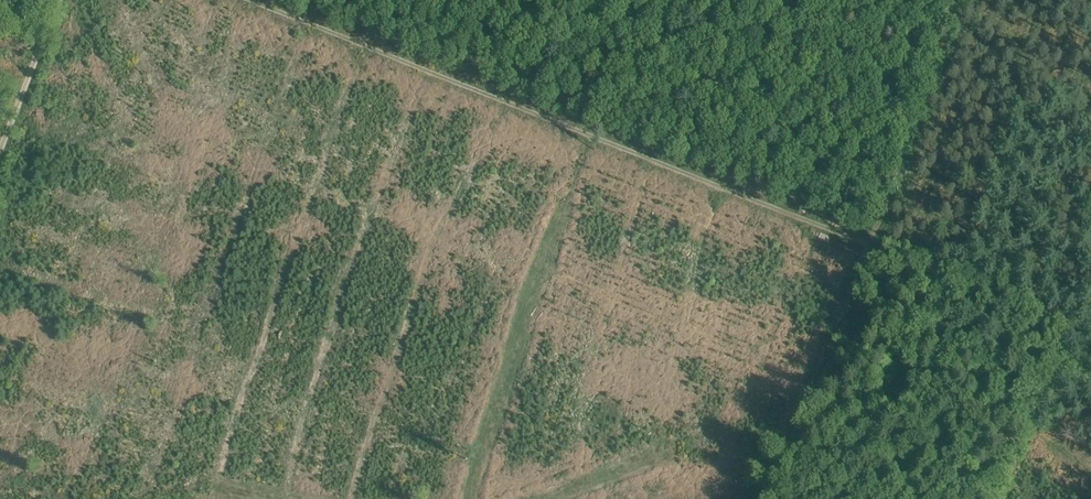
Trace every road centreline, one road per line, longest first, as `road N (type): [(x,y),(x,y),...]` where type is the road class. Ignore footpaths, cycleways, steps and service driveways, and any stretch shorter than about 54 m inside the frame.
road 1 (track): [(870,249),(267,0)]
road 2 (track): [(870,249),(769,498)]
road 3 (track): [(969,0),(870,249)]
road 4 (track): [(1090,338),(870,249)]
road 5 (track): [(68,0),(0,171)]

